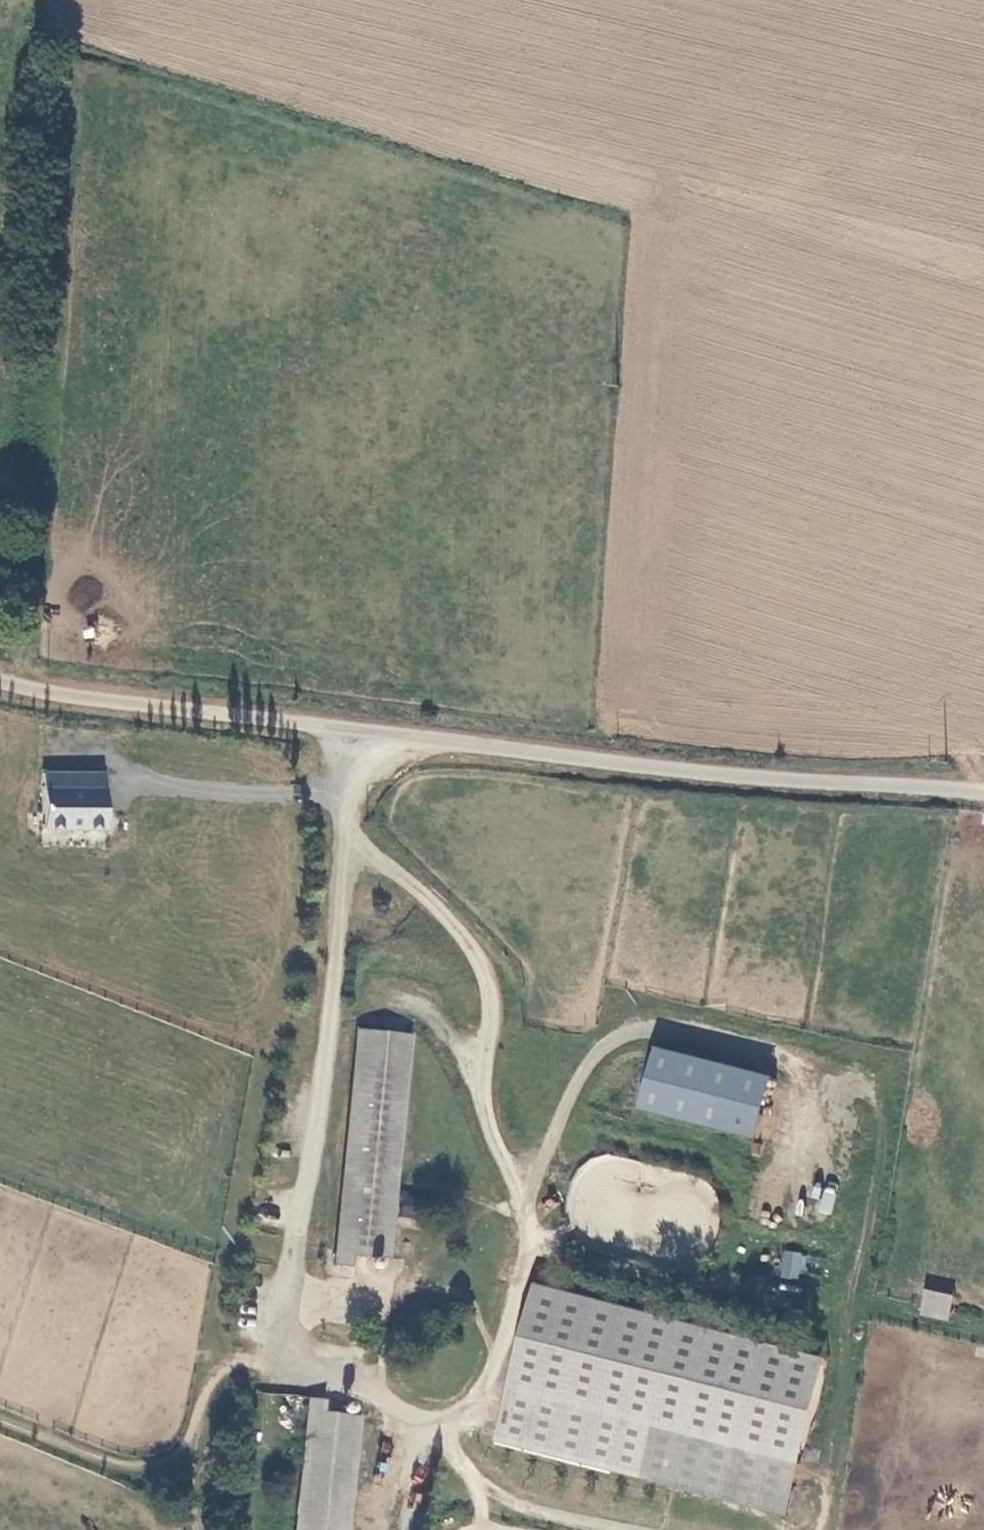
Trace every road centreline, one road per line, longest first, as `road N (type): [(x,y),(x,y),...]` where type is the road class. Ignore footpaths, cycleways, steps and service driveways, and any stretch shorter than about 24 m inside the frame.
road 1 (unclassified): [(0,680),(740,777),(983,792)]

